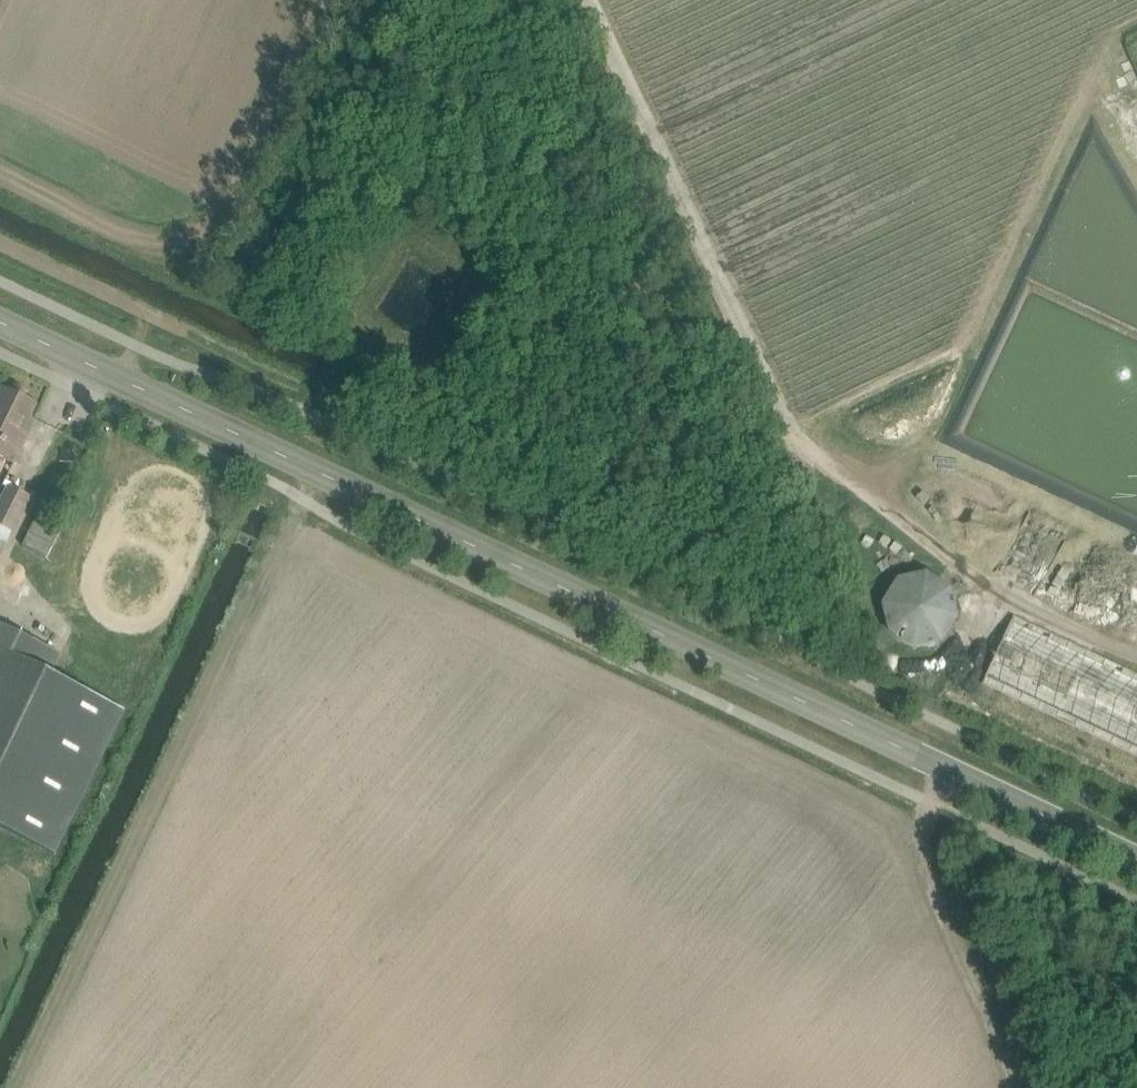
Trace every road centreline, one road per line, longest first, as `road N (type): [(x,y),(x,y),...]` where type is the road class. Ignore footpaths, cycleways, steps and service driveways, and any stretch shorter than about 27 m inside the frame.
road 1 (tertiary): [(1136,857),(0,322)]
road 2 (track): [(318,468),(24,1087)]

